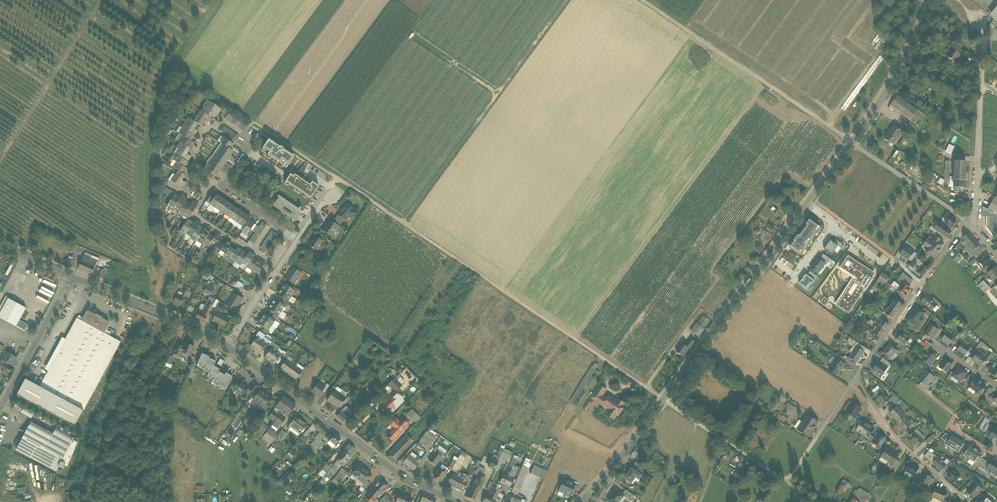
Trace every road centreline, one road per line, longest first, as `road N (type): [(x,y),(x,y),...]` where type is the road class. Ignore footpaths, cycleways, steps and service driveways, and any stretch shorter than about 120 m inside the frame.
road 1 (track): [(814,440),(786,481),(253,121)]
road 2 (secondary): [(808,203),(584,501)]
road 3 (secondary): [(456,501),(400,474),(229,346)]
road 4 (unclassified): [(853,143),(642,0)]
road 5 (residential): [(970,222),(985,15)]
road 6 (secondary): [(229,346),(71,277)]
road 7 (residential): [(970,501),(894,436),(854,379)]
road 8 (secondary): [(933,0),(853,143)]
road 9 (residential): [(71,277),(0,411)]
road 10 (residential): [(970,222),(853,143)]
road 11 (residential): [(279,267),(195,214),(214,182)]

